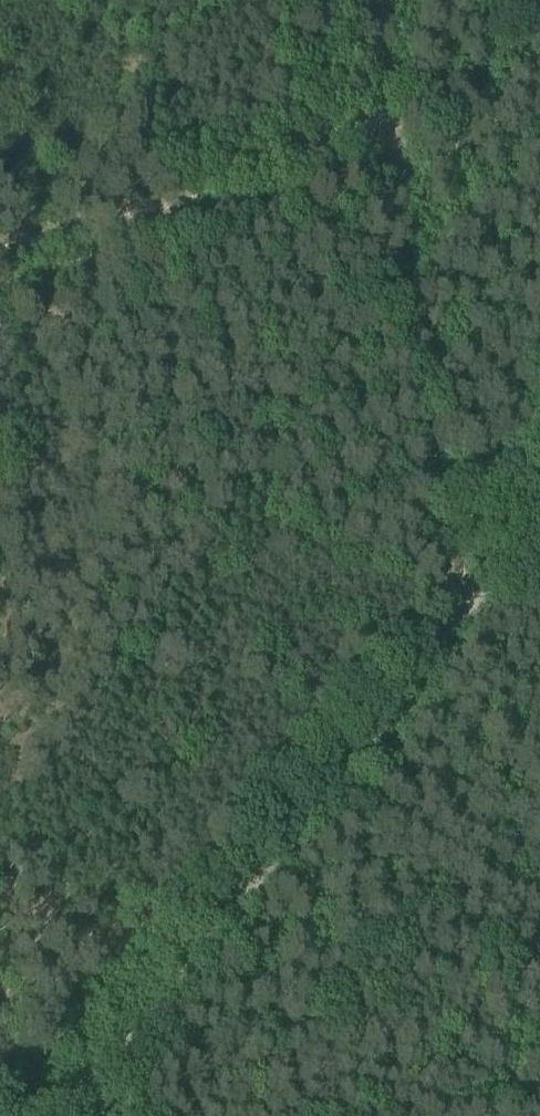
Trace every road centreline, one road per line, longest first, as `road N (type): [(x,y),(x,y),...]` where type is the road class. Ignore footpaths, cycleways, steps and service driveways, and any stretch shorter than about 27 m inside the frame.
road 1 (track): [(470,579),(64,1093)]
road 2 (track): [(402,195),(0,309)]
road 3 (track): [(470,579),(447,545),(402,195)]
road 4 (track): [(402,195),(381,0)]

